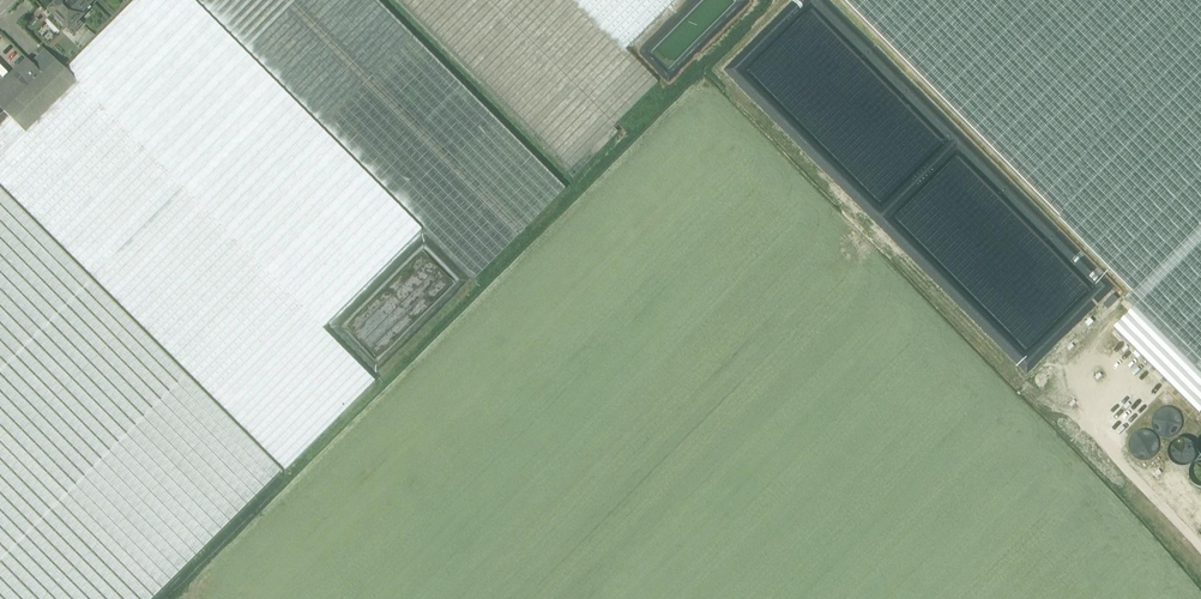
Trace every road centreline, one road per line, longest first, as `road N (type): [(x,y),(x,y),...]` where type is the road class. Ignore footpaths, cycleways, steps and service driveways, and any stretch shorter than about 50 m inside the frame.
road 1 (track): [(795,598),(1066,330)]
road 2 (track): [(1128,365),(1091,422),(1200,554)]

